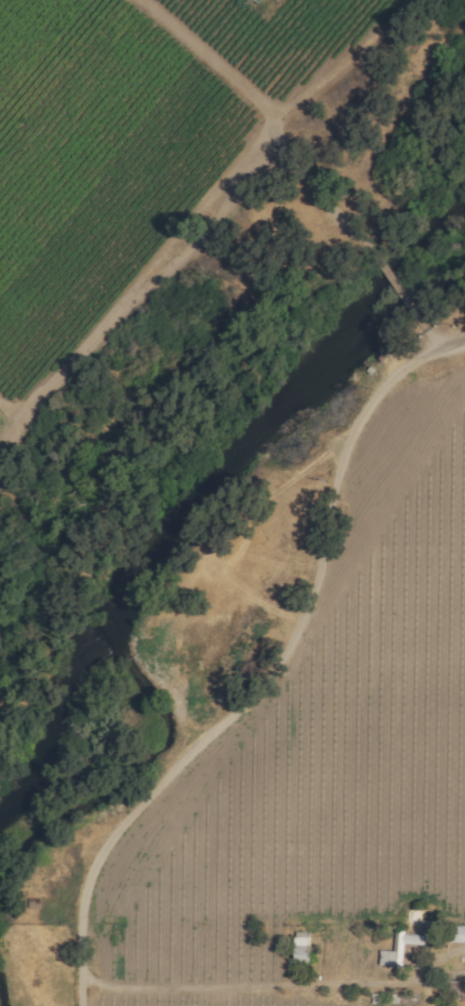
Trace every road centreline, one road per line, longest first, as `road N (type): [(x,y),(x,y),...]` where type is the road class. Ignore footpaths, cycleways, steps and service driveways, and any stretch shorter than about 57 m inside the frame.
road 1 (residential): [(464,341),(390,376),(364,409),(303,617),(287,646),(256,691),(123,823),(98,861),(84,891),(80,1005)]
road 2 (track): [(140,0),(260,103),(312,184),(374,252)]

